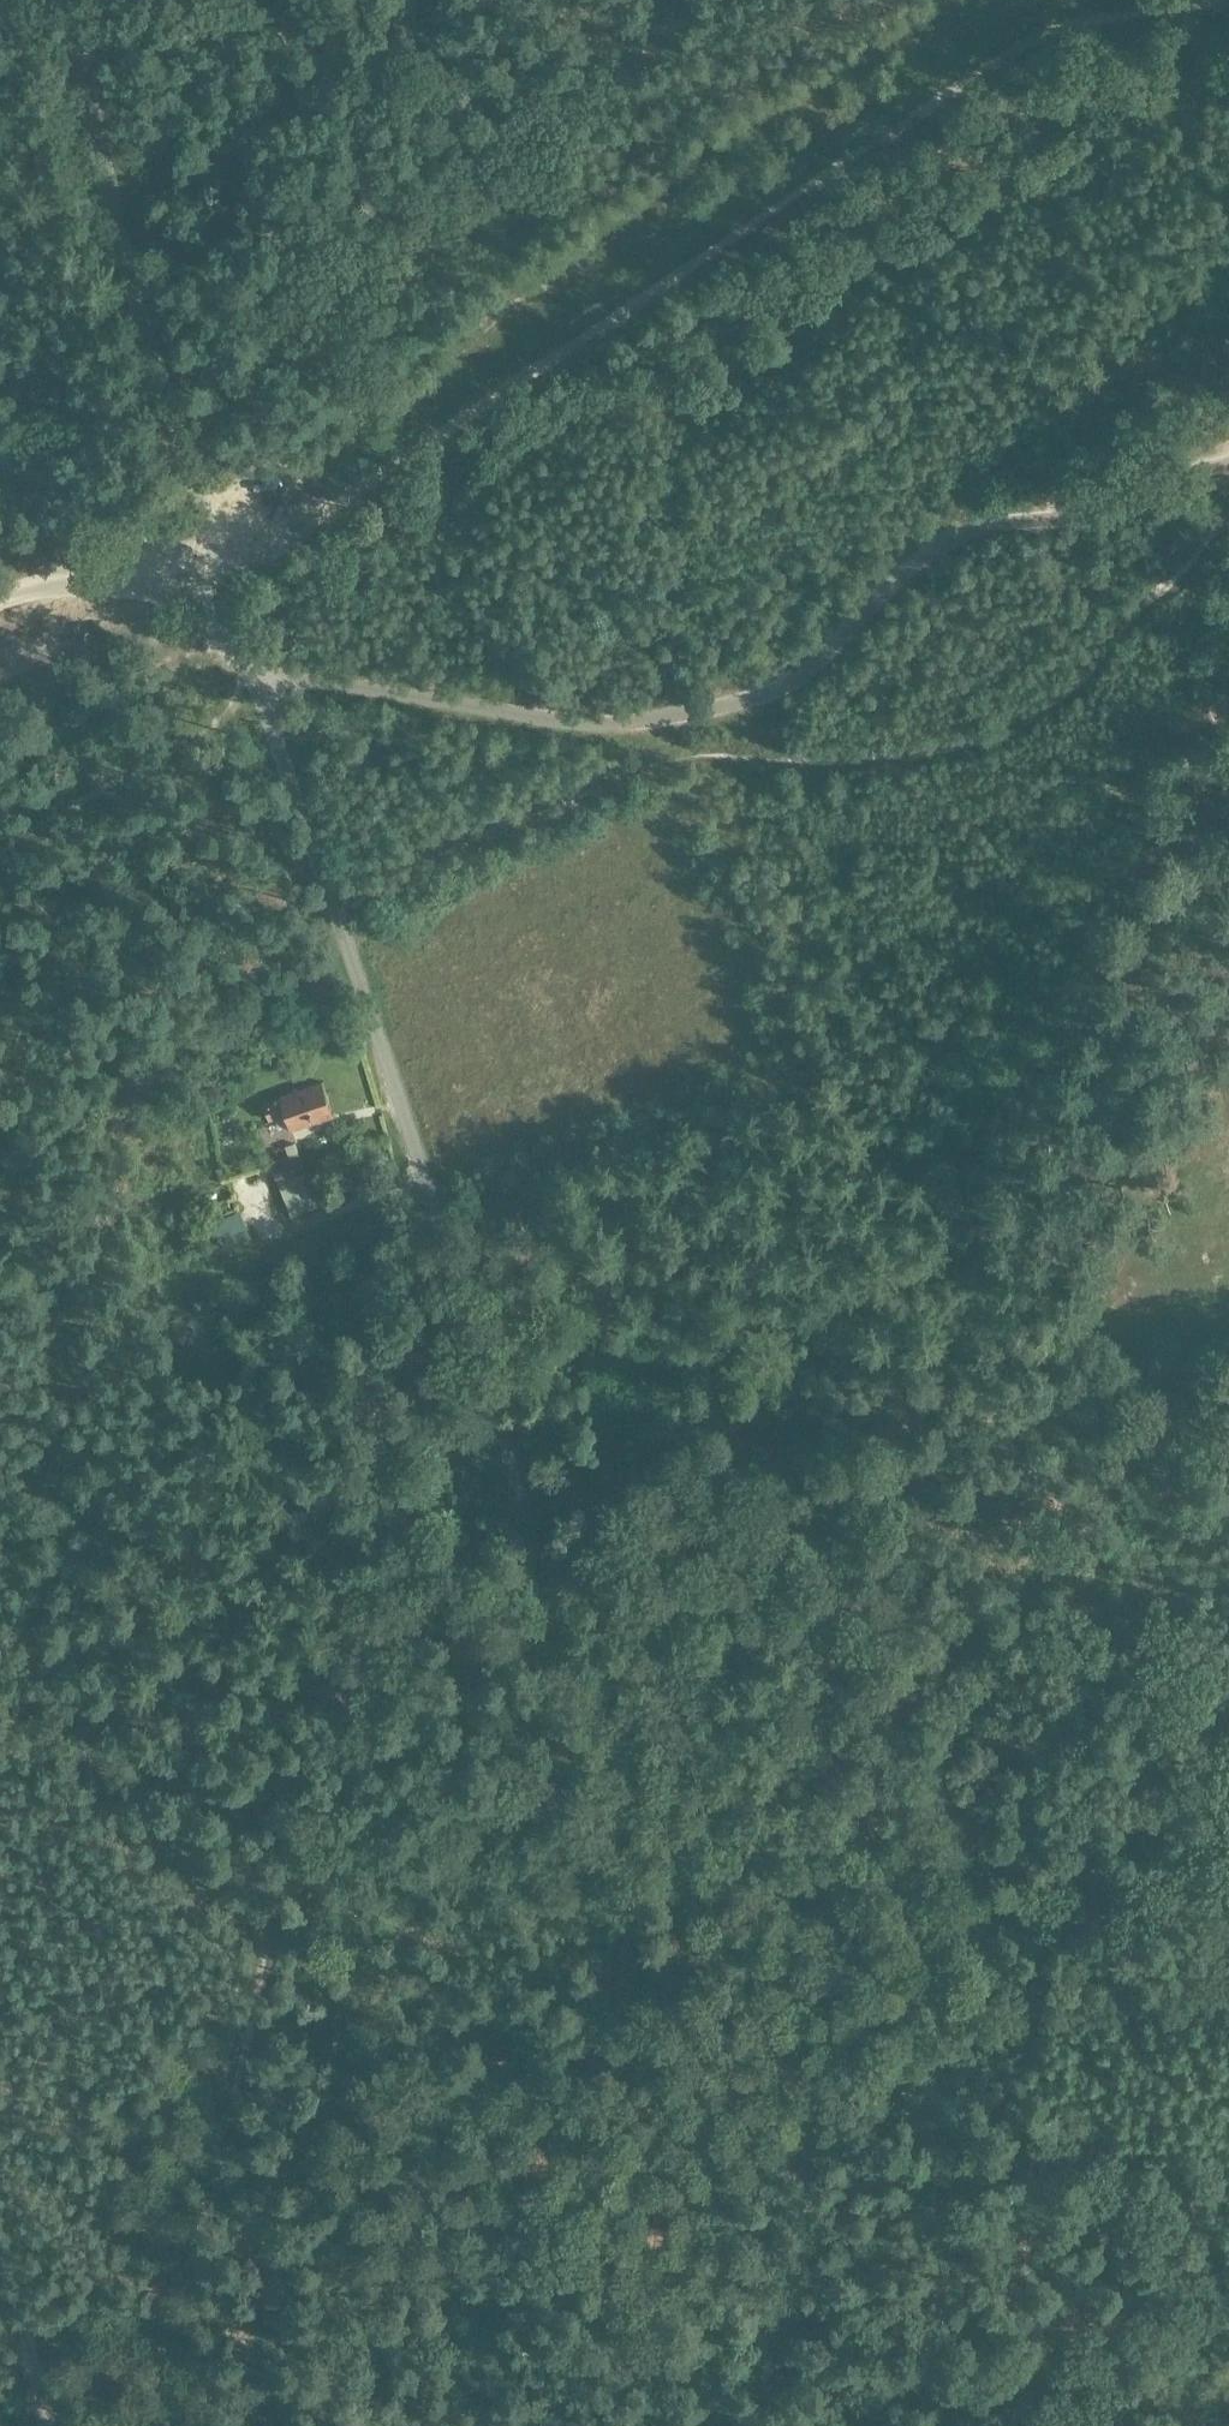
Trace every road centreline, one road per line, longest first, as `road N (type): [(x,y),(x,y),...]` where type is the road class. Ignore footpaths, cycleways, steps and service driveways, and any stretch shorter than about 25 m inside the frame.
road 1 (unclassified): [(259,682),(451,1263),(523,1517),(594,1686),(667,1803),(732,1860),(862,1941),(931,1974),(975,1981),(1017,1967),(1167,1844),(1228,1826)]
road 2 (unclassified): [(1228,465),(1151,484),(1069,520),(980,523),(935,546),(806,672),(767,696),(589,721),(288,678),(259,682)]
road 3 (unclassified): [(206,611),(219,573),(121,237),(63,0)]
road 4 (unclassified): [(0,599),(82,583),(151,592),(206,611)]

